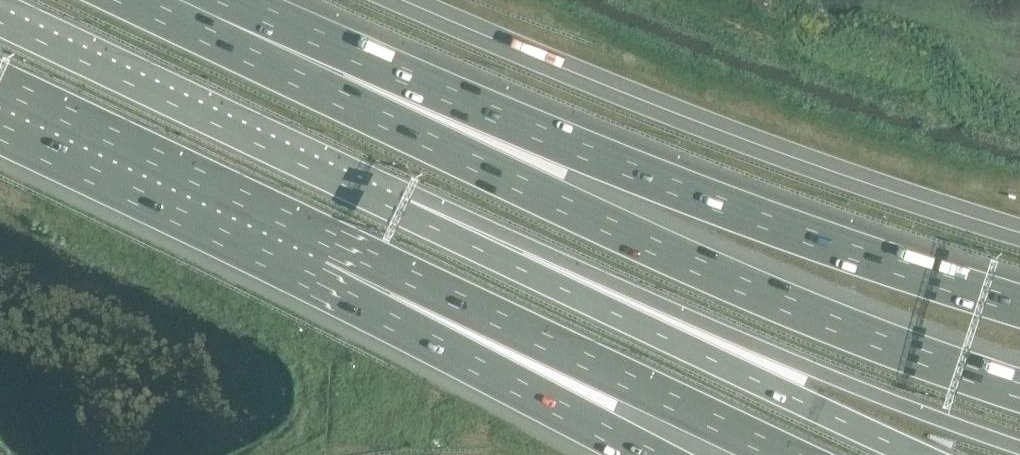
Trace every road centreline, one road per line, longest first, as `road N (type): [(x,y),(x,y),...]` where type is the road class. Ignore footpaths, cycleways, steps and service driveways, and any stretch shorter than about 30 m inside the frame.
road 1 (motorway): [(1019,392),(830,322),(574,211),(147,0)]
road 2 (motorway): [(1019,305),(786,230),(227,0)]
road 3 (motorway): [(357,188),(460,213),(886,398),(1019,446)]
road 4 (motorway): [(357,188),(918,454)]
road 5 (motorway): [(322,262),(626,380),(786,454)]
road 6 (motorway): [(0,19),(357,188)]
road 7 (motorway): [(322,262),(648,454)]
road 8 (motorway): [(0,109),(322,262)]

